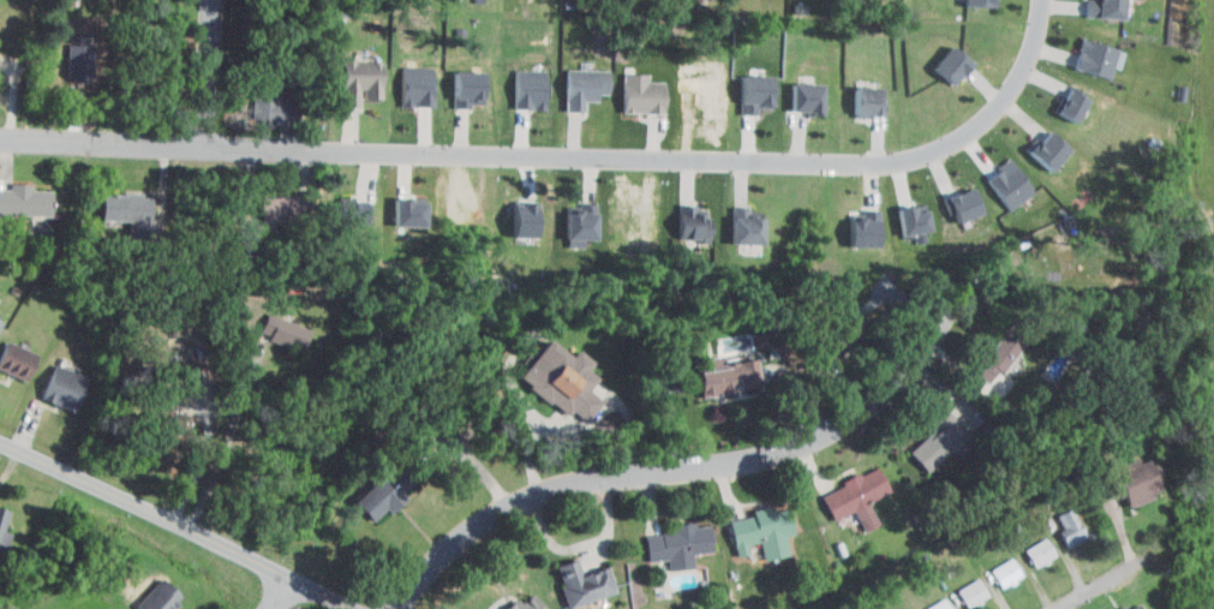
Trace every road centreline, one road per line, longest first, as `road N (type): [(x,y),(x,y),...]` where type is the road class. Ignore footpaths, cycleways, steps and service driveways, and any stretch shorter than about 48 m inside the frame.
road 1 (residential): [(0,136),(895,166),(944,150),(1019,84),(1040,34),(1041,0)]
road 2 (residential): [(399,608),(459,537),(530,491),(761,456),(818,438),(890,392),(951,310)]
road 3 (residential): [(0,444),(347,608)]
road 4 (residential): [(211,0),(199,143)]

